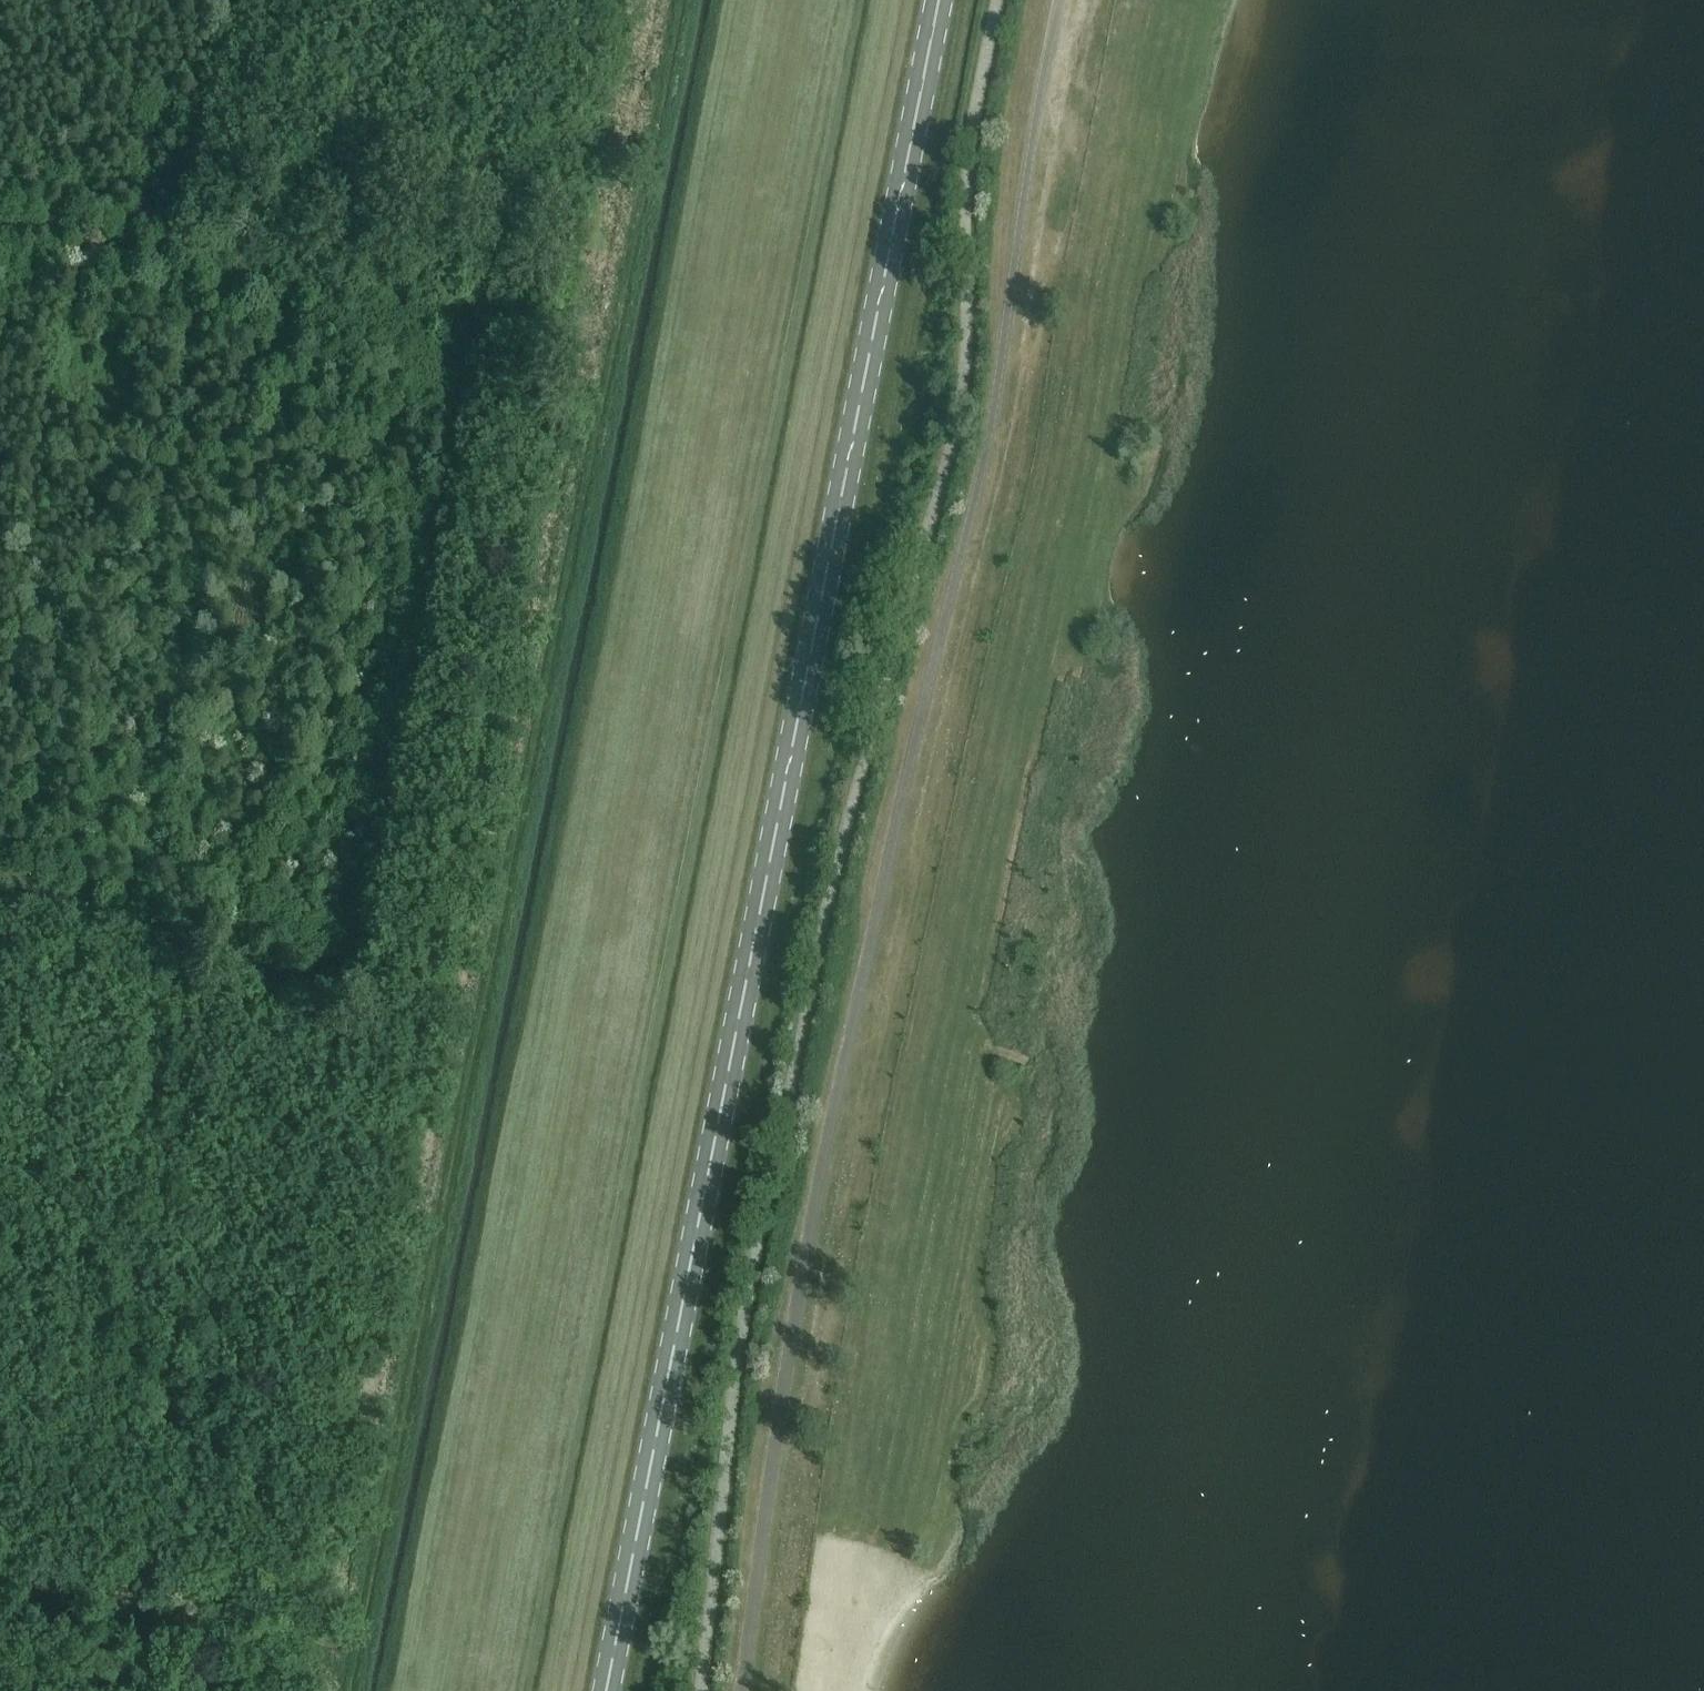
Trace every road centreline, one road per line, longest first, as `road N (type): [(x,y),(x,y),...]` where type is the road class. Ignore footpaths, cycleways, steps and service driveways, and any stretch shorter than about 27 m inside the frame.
road 1 (track): [(344,1690),(680,0)]
road 2 (primary): [(605,1690),(940,0)]
road 3 (track): [(204,956),(0,878)]

